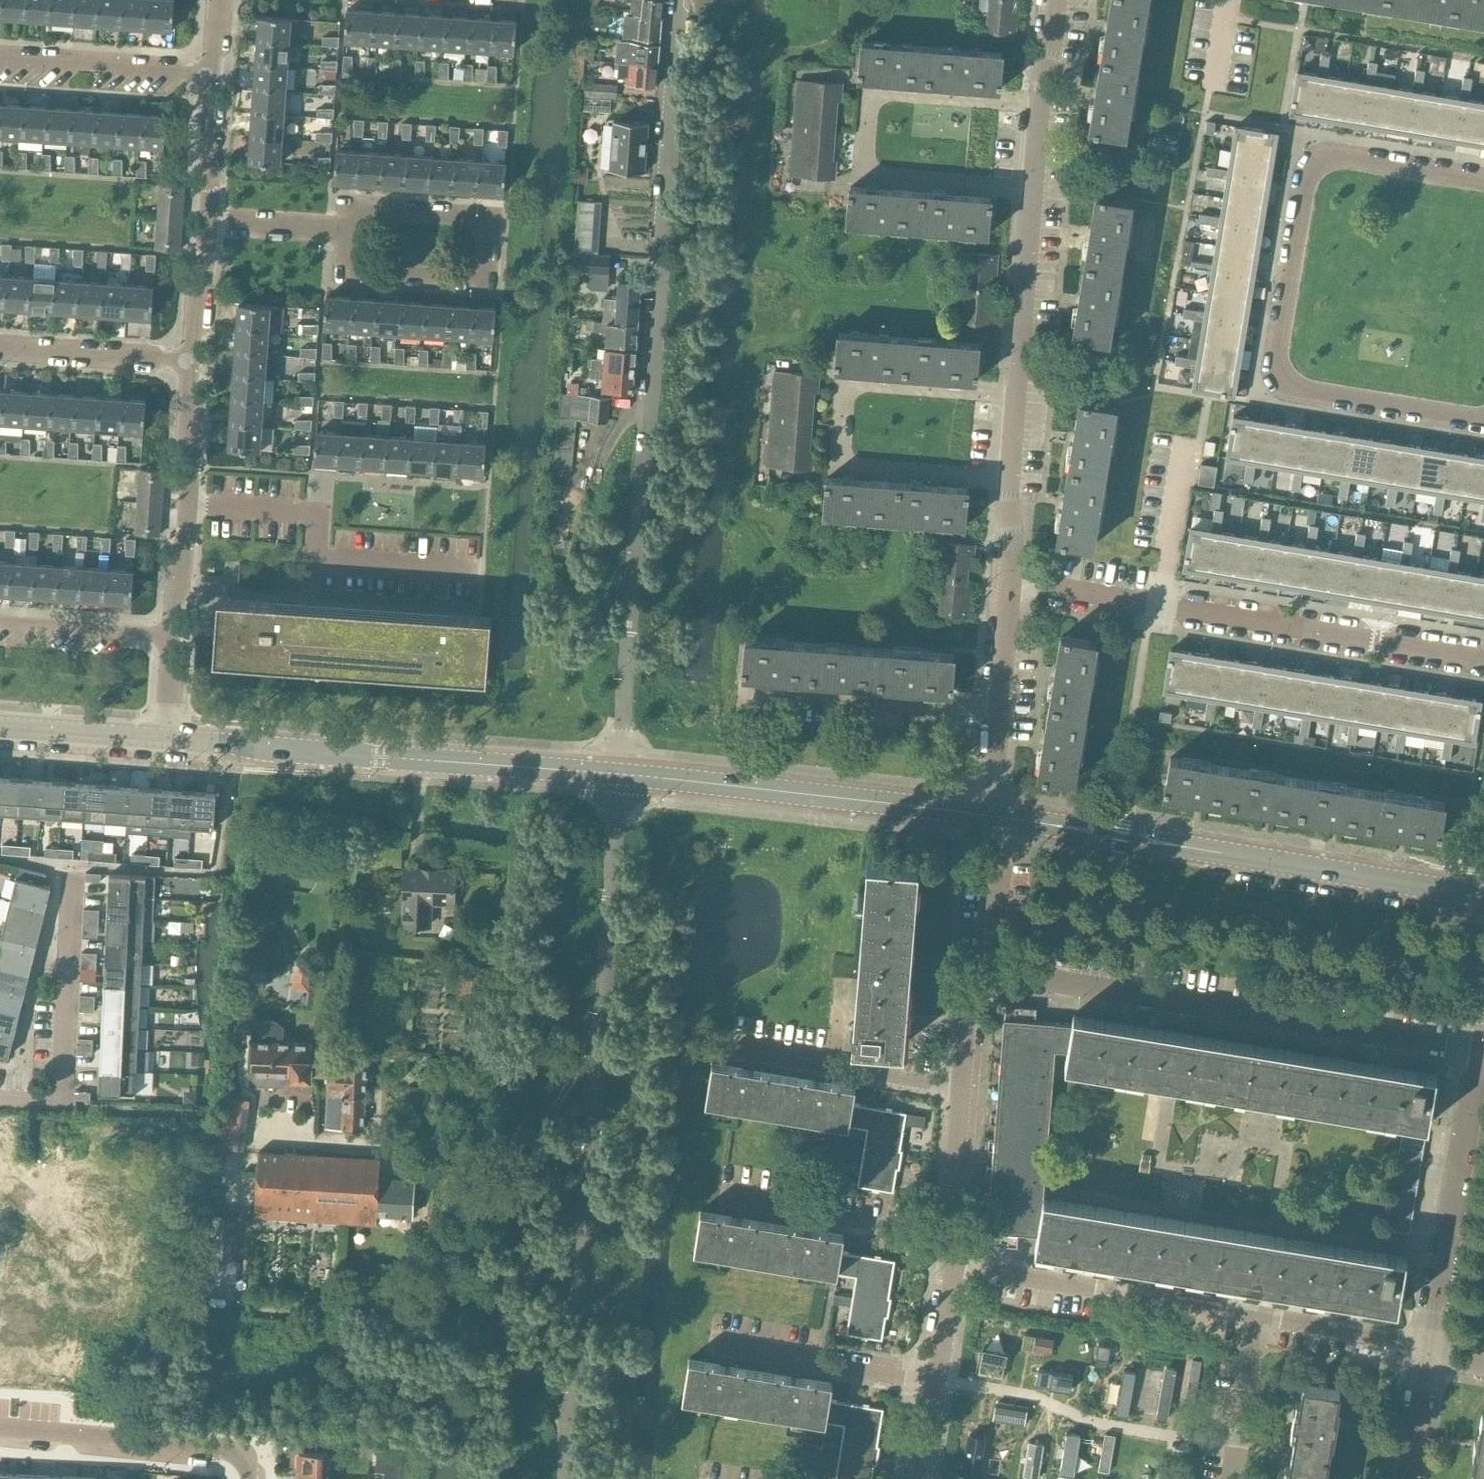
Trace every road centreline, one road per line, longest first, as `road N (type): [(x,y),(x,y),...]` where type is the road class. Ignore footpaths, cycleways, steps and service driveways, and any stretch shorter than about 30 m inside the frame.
road 1 (residential): [(616,773),(678,0)]
road 2 (residential): [(565,1478),(616,773)]
road 3 (residential): [(1483,177),(1326,151),(1304,166),(1272,371),(1280,383),(1483,419)]
road 4 (residential): [(1482,1049),(980,970)]
road 5 (tertiary): [(1483,895),(990,816)]
road 6 (residential): [(1483,657),(1009,584)]
road 7 (tertiary): [(164,738),(616,773)]
road 8 (residential): [(1010,481),(840,466),(846,381),(1016,393)]
road 9 (residential): [(1034,187),(862,172),(869,92),(1040,108)]
road 10 (residential): [(348,231),(346,272),(488,282),(494,216),(349,206)]
road 11 (tertiary): [(990,816),(616,773)]
road 12 (residential): [(1258,1317),(950,1265)]
road 13 (residential): [(1428,1350),(1482,1049)]
road 14 (residential): [(73,866),(64,1106),(0,1102)]
road 15 (residential): [(246,1478),(247,1455),(0,1433)]
road 16 (residential): [(172,629),(195,363)]
road 17 (residential): [(1000,719),(740,699)]
road 18 (residential): [(970,1086),(734,1044)]
road 19 (residential): [(952,1235),(722,1195)]
road 20 (residential): [(932,1380),(713,1343)]
road 21 (residential): [(216,68),(0,56)]
road 22 (residential): [(1016,393),(1034,187)]
road 23 (residential): [(195,363),(0,349)]
road 24 (residential): [(1428,1350),(1258,1317)]
road 25 (residential): [(172,629),(0,619)]
road 26 (tertiary): [(164,738),(0,726)]
road 27 (residential): [(1232,1478),(1258,1317)]
road 28 (residential): [(980,970),(990,816)]
road 29 (residential): [(205,221),(216,68)]
road 30 (residential): [(952,1235),(970,1086)]
road 31 (residential): [(205,221),(348,231)]
road 32 (residential): [(195,363),(205,221)]
road 33 (residential): [(1000,719),(1009,584)]
road 34 (residential): [(1407,1478),(1428,1350)]

